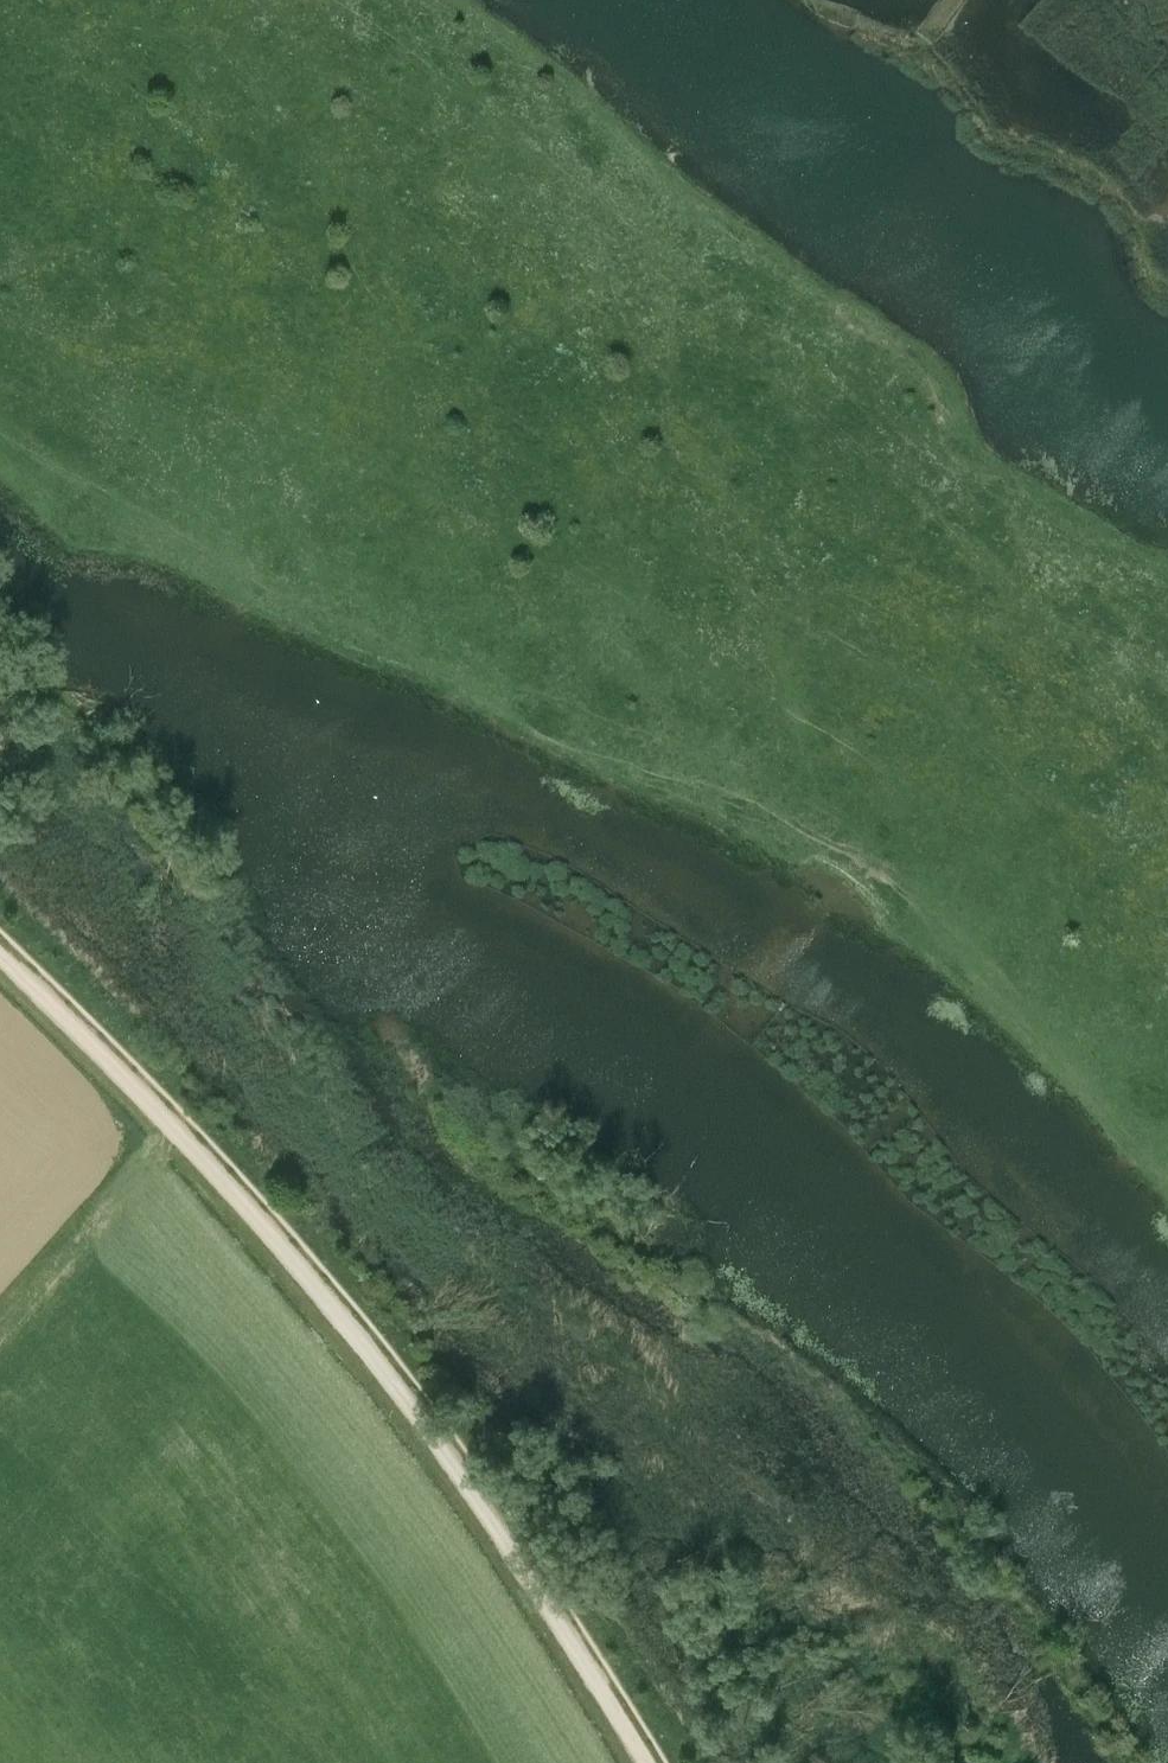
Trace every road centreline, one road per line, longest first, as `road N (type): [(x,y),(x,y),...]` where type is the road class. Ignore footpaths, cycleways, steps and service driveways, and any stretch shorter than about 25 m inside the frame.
road 1 (track): [(0,955),(249,1207),(360,1337),(458,1460),(652,1762)]

